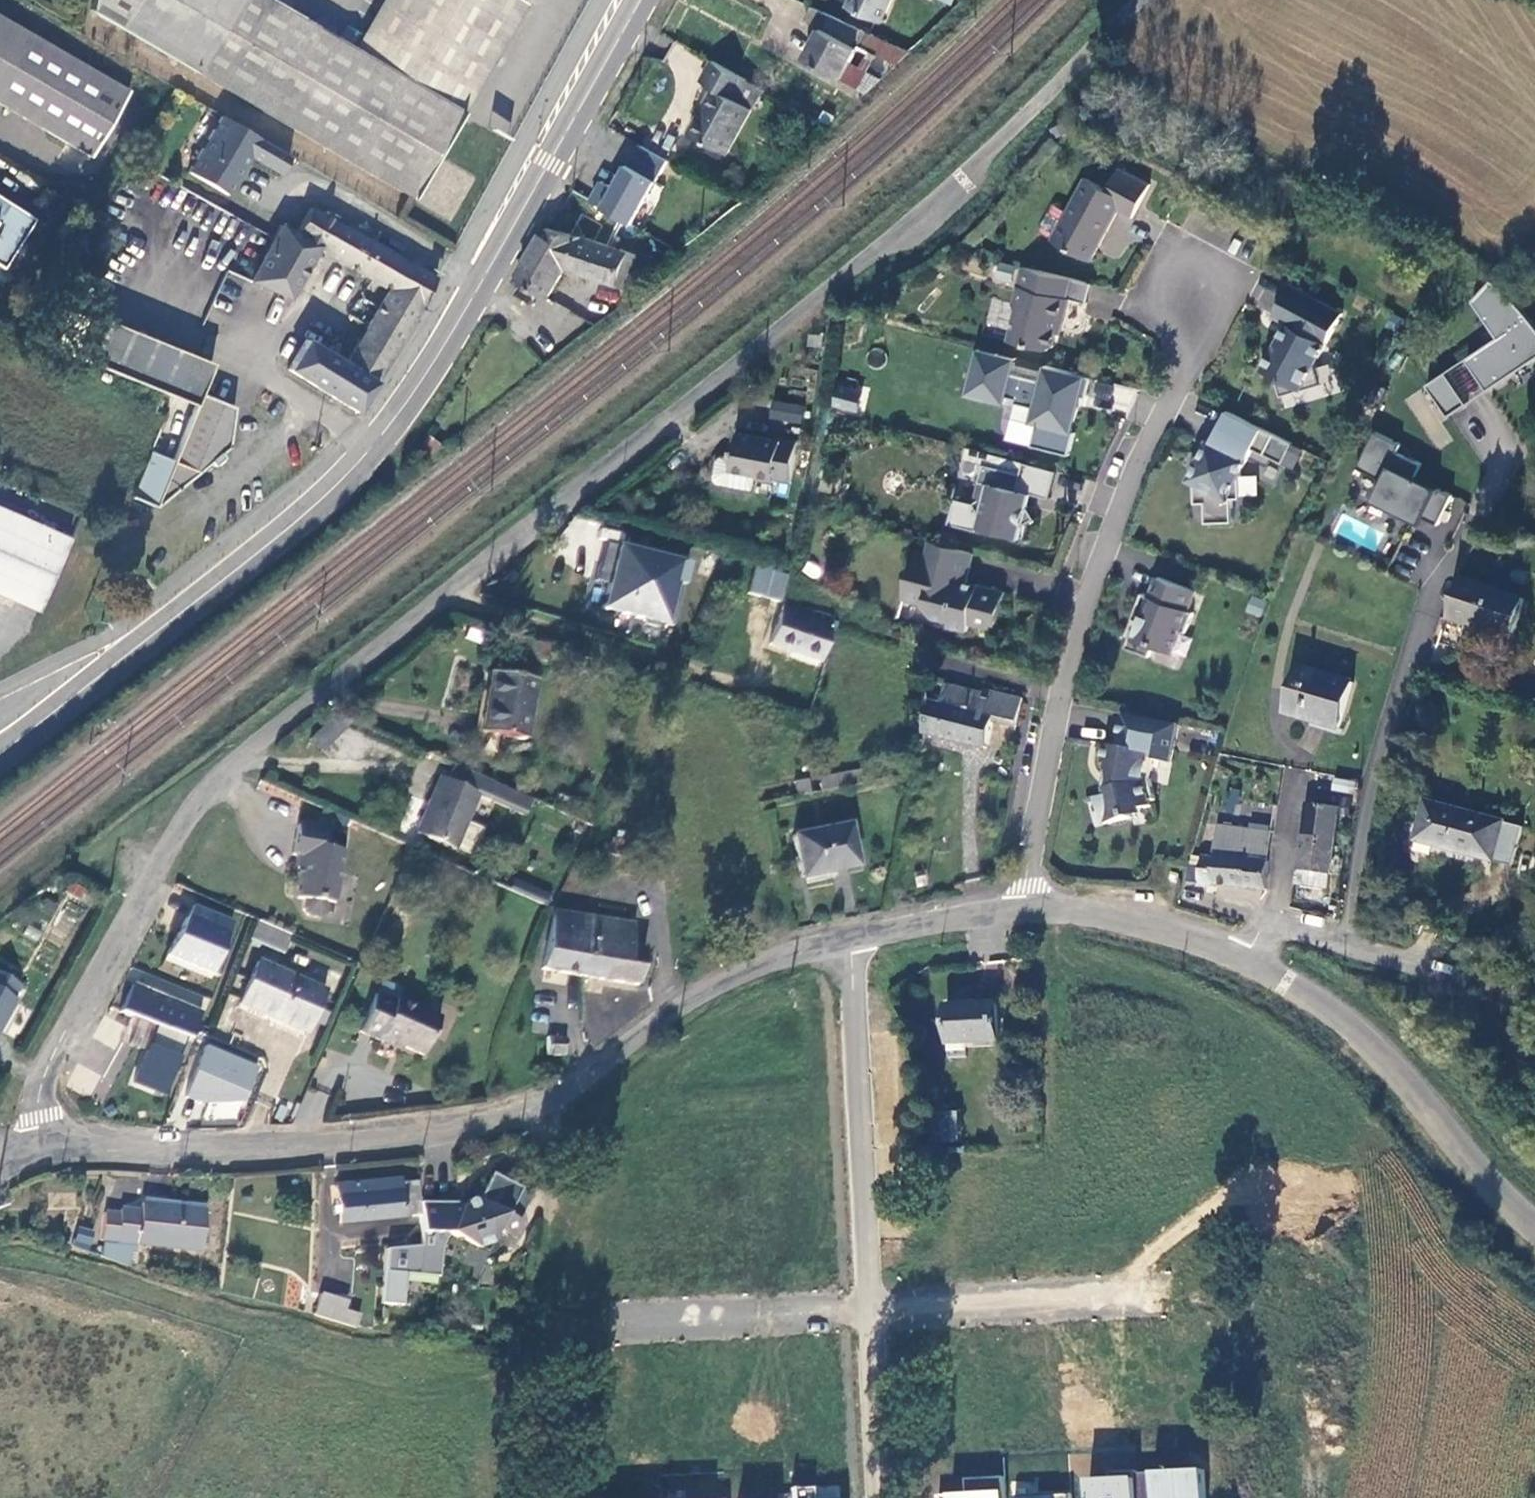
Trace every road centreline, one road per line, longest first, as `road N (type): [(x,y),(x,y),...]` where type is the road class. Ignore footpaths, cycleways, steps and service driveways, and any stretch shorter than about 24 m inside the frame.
road 1 (unclassified): [(40,1152),(44,1072),(203,797),(887,239),(1012,129),(1138,0)]
road 2 (secondary): [(566,119),(430,365),(367,454),(293,525),(0,755)]
road 3 (unclassified): [(40,1152),(272,1151),(423,1138),(505,1120),(562,1092),(717,985),(849,946)]
road 4 (residential): [(1018,909),(1054,694),(1090,582),(1215,281)]
road 5 (unclassified): [(1018,909),(1098,912),(1174,932),(1324,1010),(1379,1058),(1534,1230)]
road 6 (residential): [(849,946),(865,1312)]
road 7 (residential): [(543,1326),(865,1312)]
road 8 (residential): [(1185,1290),(865,1312)]
road 9 (residential): [(865,1312),(876,1497)]
road 10 (unclassified): [(849,946),(1018,909)]
road 11 (secondary): [(566,119),(631,0)]
road 12 (residential): [(426,1386),(365,1497)]

